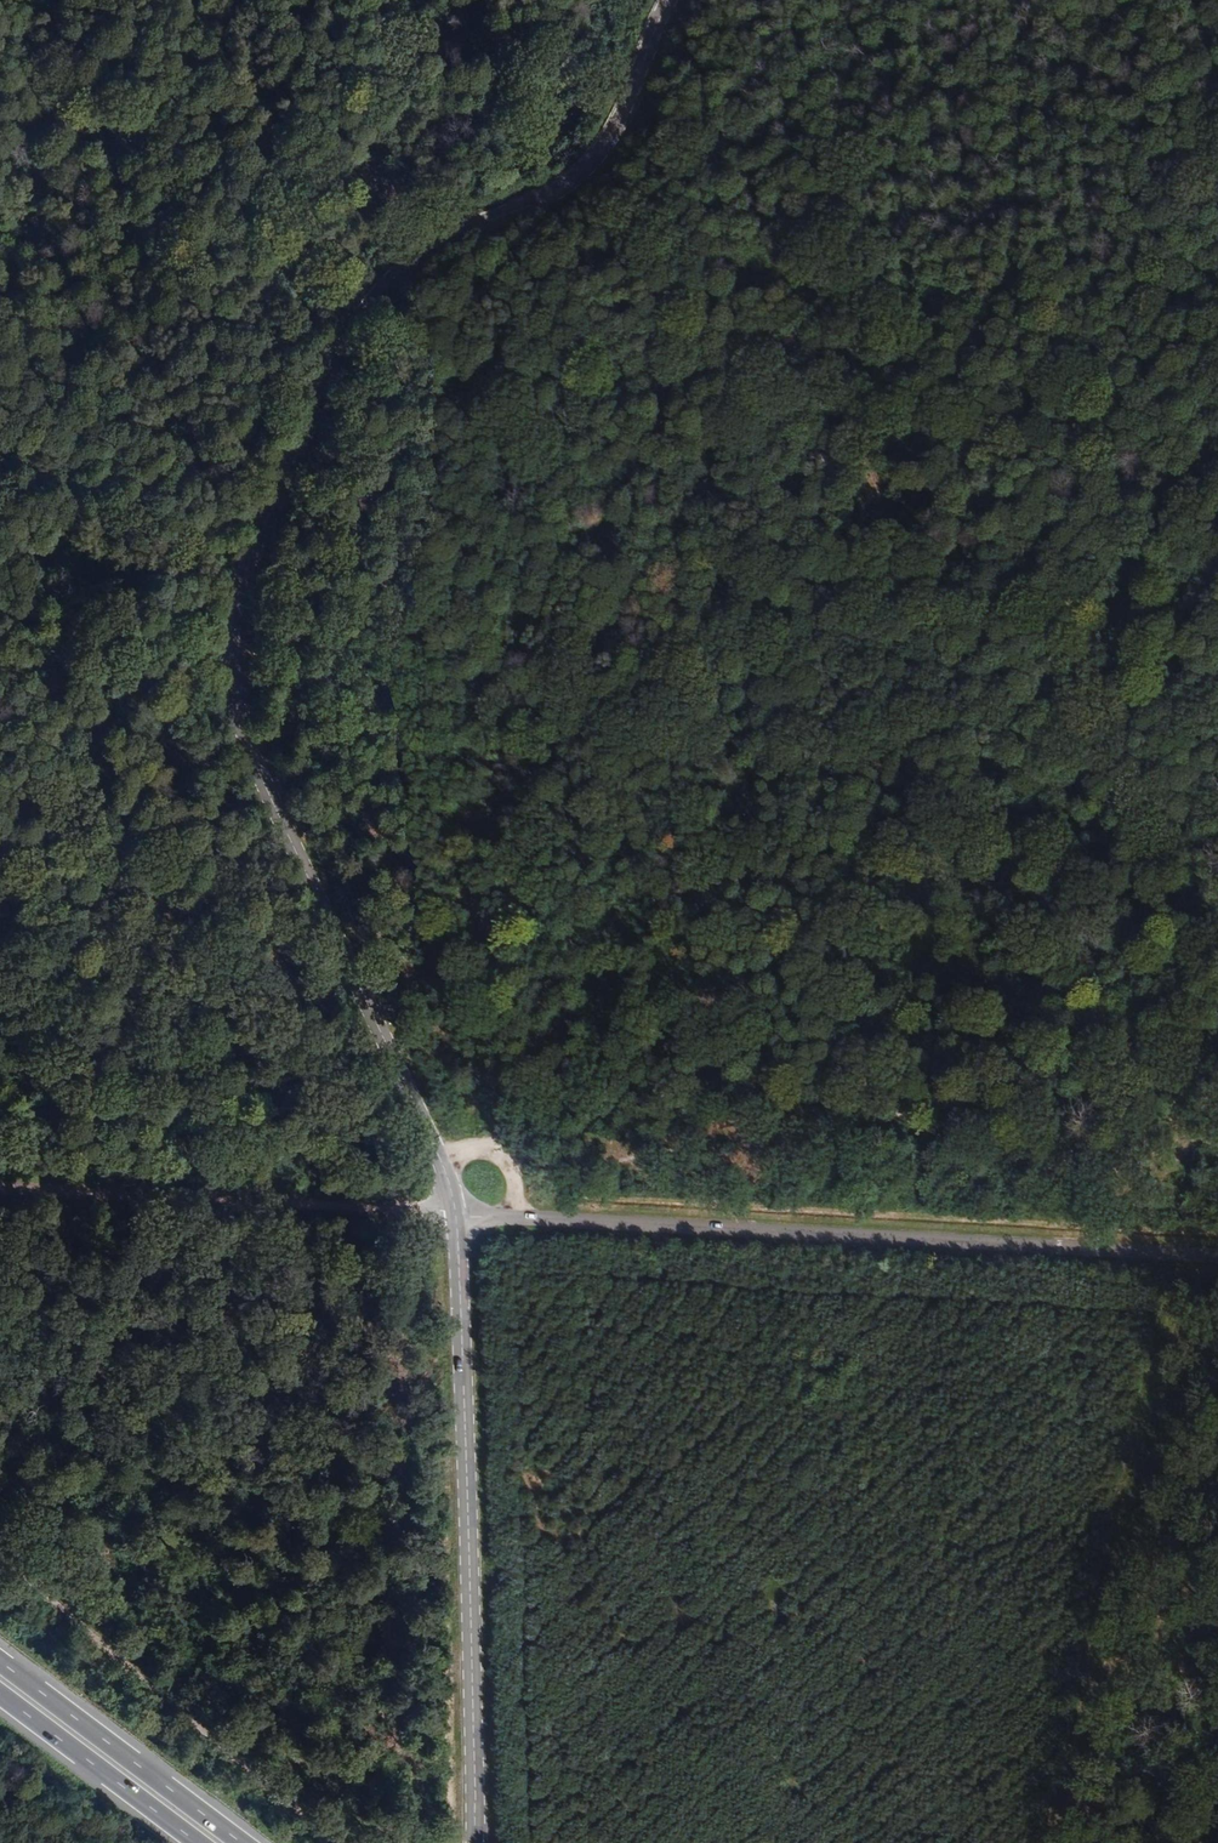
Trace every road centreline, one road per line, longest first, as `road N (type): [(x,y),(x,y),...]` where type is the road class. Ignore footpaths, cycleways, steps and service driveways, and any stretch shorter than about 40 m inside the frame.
road 1 (tertiary): [(671,0),(606,146),(568,184),(412,266),(354,321),(237,596),(229,645),(242,732),(436,1150),(456,1217)]
road 2 (unclassified): [(1217,1261),(456,1217)]
road 3 (tertiary): [(456,1217),(473,1842)]
road 4 (track): [(456,1217),(0,1183)]
road 5 (track): [(343,1842),(0,1554)]
road 6 (motorway): [(246,1842),(0,1658)]
road 7 (motorway): [(0,1698),(193,1842)]
road 8 (track): [(439,1156),(490,1148),(507,1153),(517,1221)]

